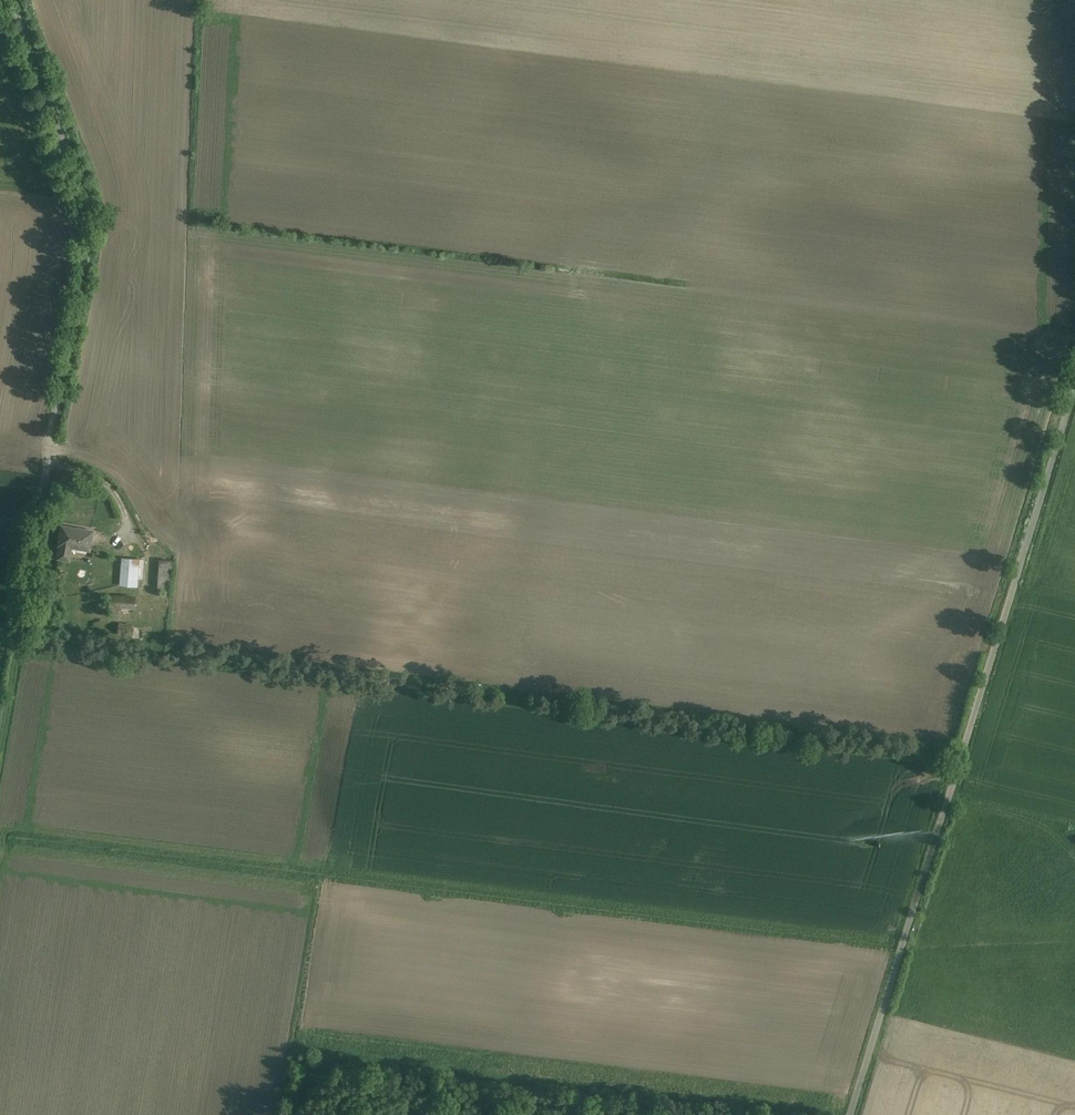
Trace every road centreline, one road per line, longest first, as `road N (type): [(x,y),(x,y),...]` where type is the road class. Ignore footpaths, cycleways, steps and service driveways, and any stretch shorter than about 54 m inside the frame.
road 1 (track): [(13,0),(92,214),(0,757)]
road 2 (unclassified): [(851,1114),(1074,378)]

